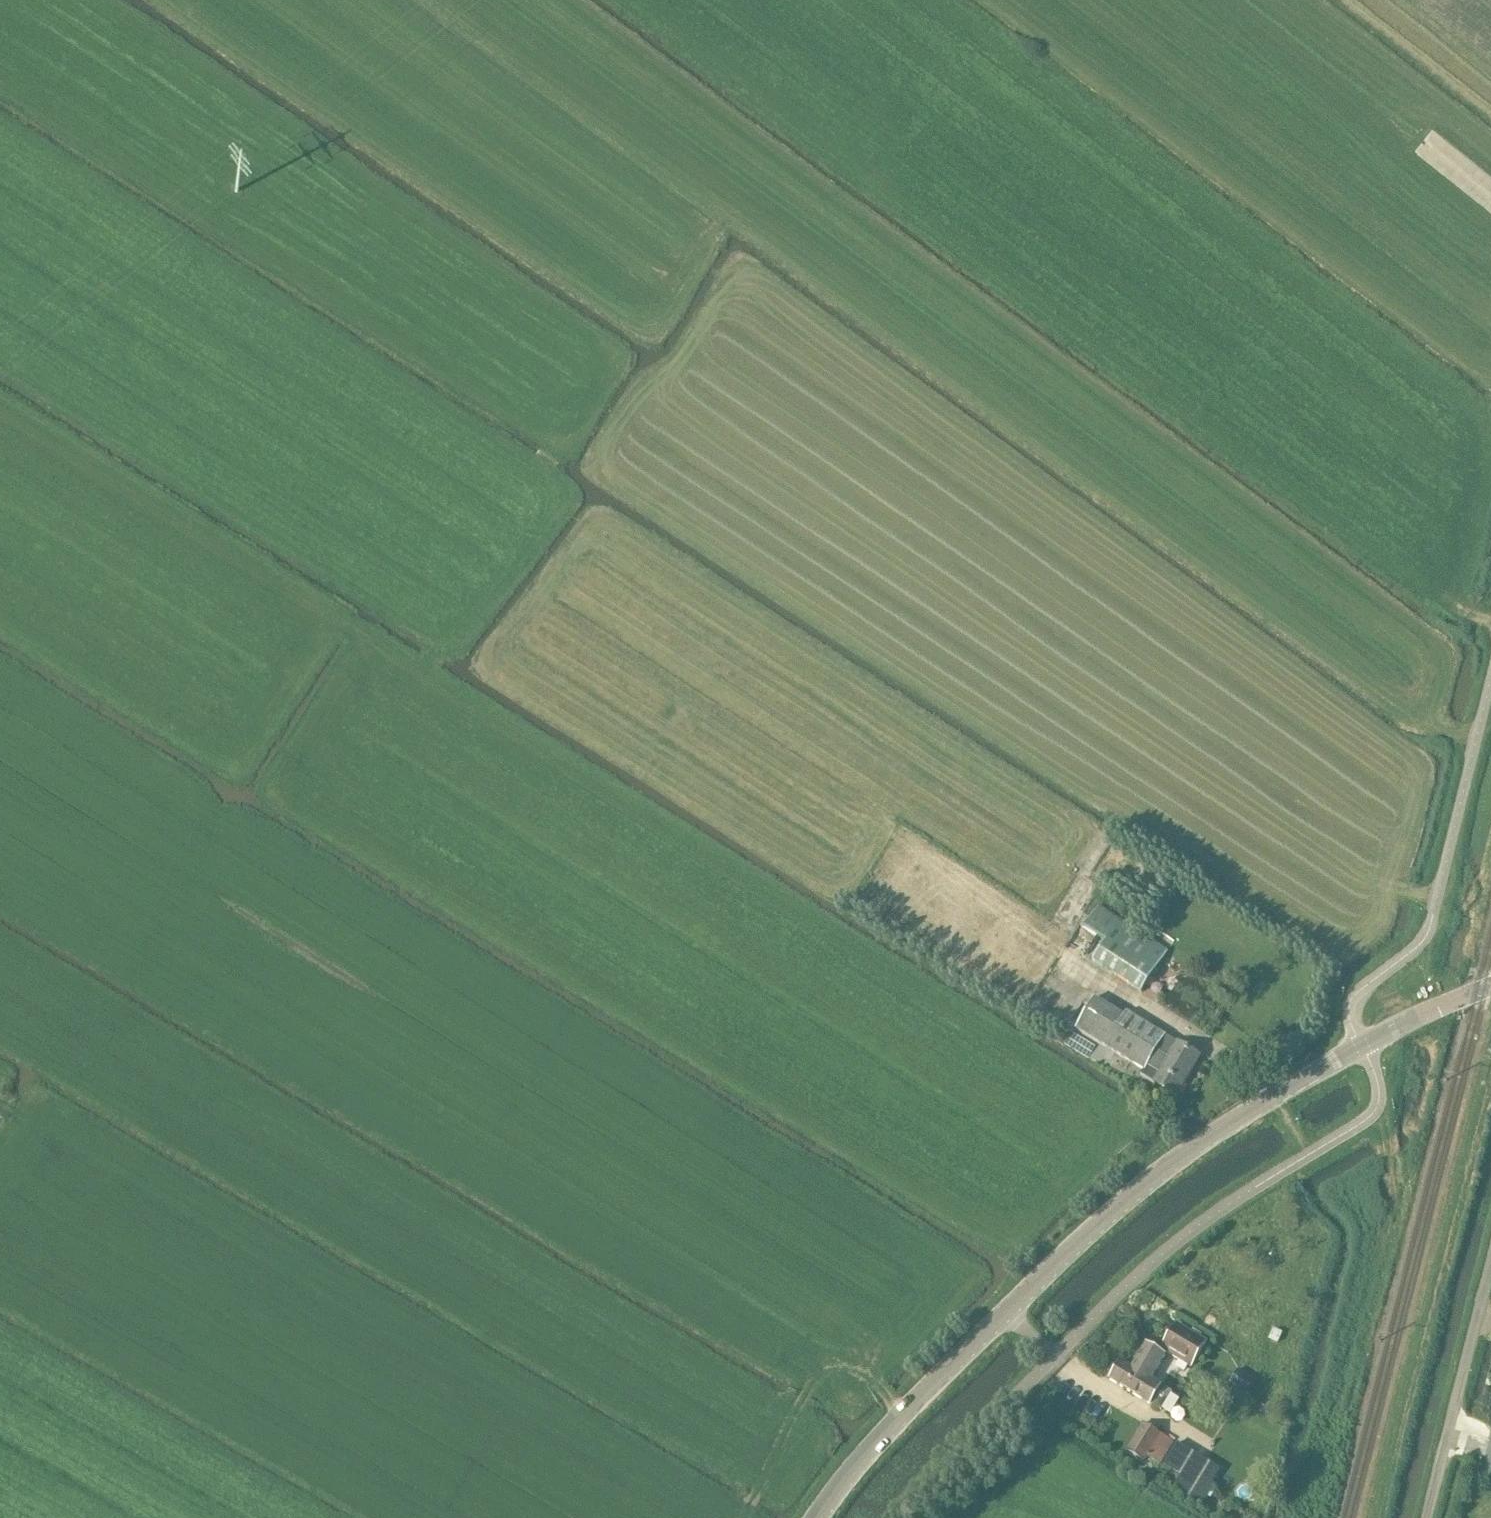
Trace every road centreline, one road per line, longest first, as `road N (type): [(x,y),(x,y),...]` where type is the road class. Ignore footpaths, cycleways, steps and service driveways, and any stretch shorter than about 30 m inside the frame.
road 1 (tertiary): [(817,1517),(949,1369),(1170,1164),(1362,1045),(1490,987)]
road 2 (unclassified): [(1426,1517),(1490,1265)]
road 3 (track): [(1327,626),(1455,733),(1478,739)]

